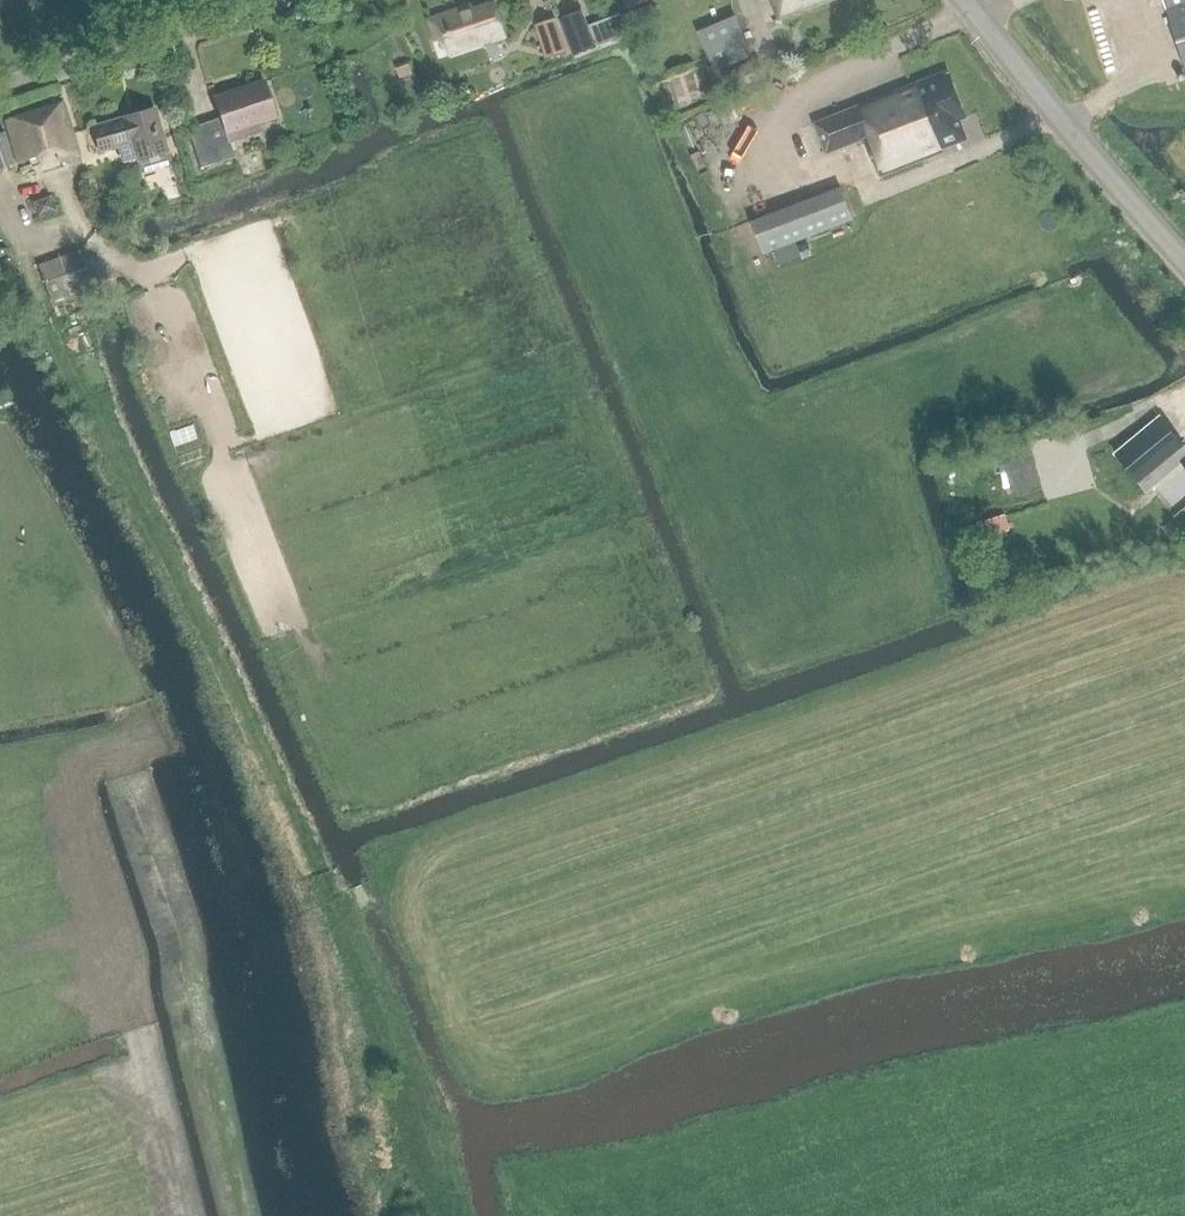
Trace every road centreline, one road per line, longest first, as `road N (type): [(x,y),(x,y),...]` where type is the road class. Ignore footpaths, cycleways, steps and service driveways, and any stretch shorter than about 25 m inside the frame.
road 1 (tertiary): [(1184,259),(965,0)]
road 2 (tertiary): [(0,89),(273,0)]

